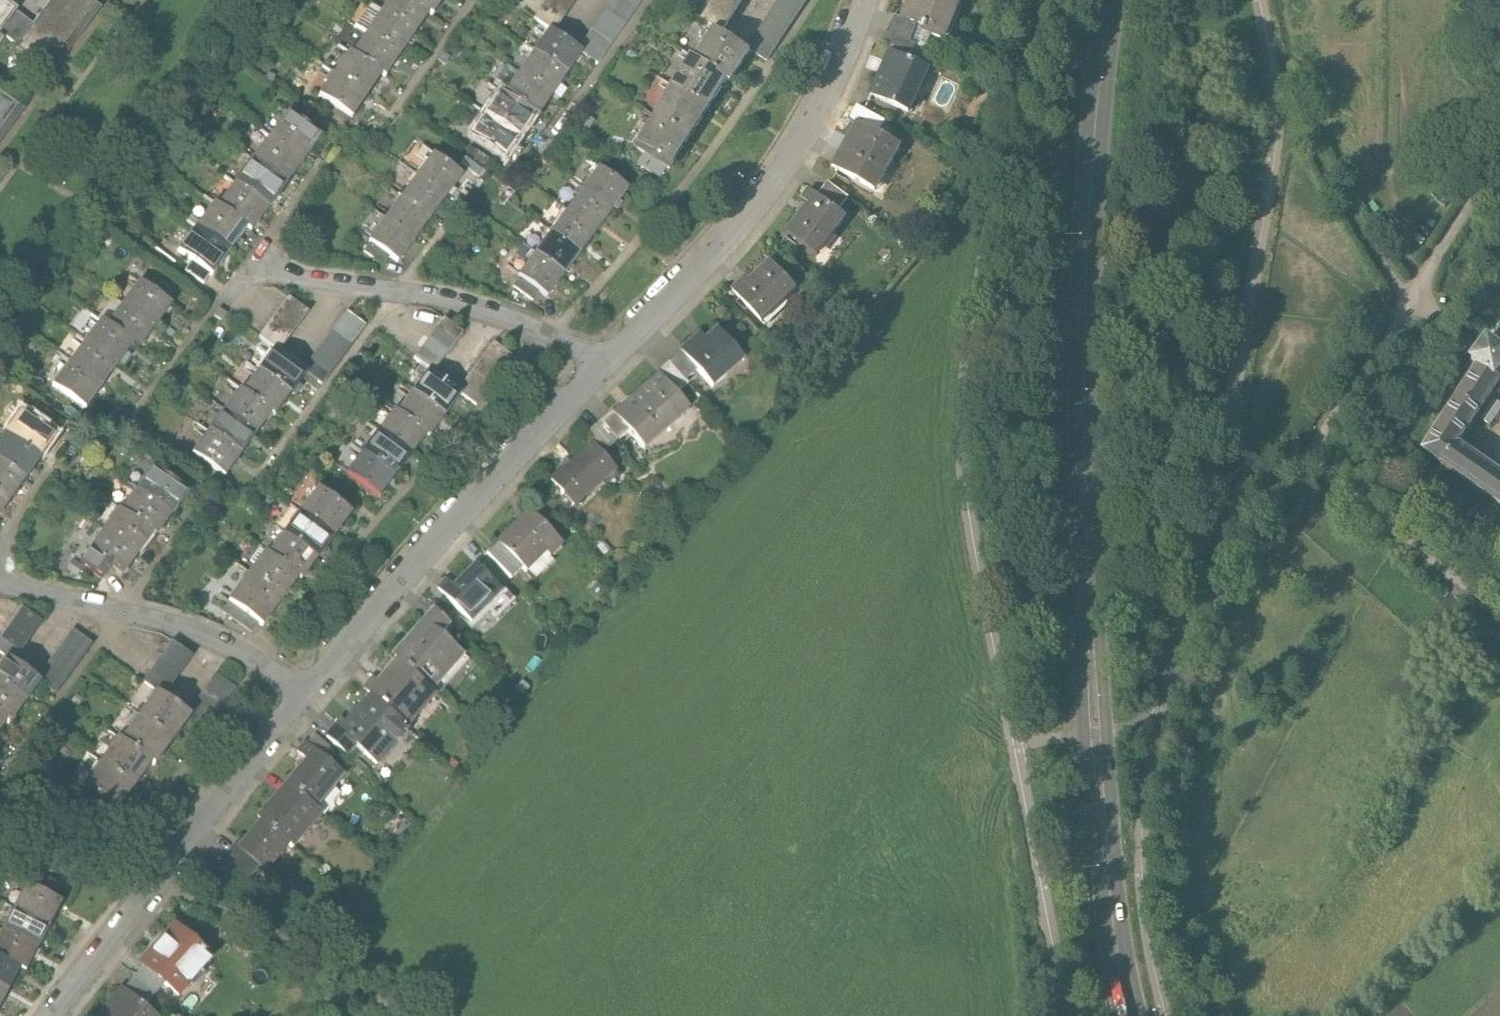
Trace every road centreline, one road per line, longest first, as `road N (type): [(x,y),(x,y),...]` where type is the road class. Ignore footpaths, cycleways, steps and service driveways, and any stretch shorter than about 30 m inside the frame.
road 1 (primary): [(1112,0),(1083,367),(1096,734),(1133,1015)]
road 2 (residential): [(867,0),(842,69),(770,190),(607,365)]
road 3 (residential): [(607,365),(452,524),(310,692)]
road 4 (residential): [(310,692),(49,1015)]
road 5 (residential): [(607,365),(556,337),(491,316),(260,272)]
road 6 (residential): [(310,692),(171,621),(0,574)]
road 7 (track): [(1274,81),(1420,299)]

